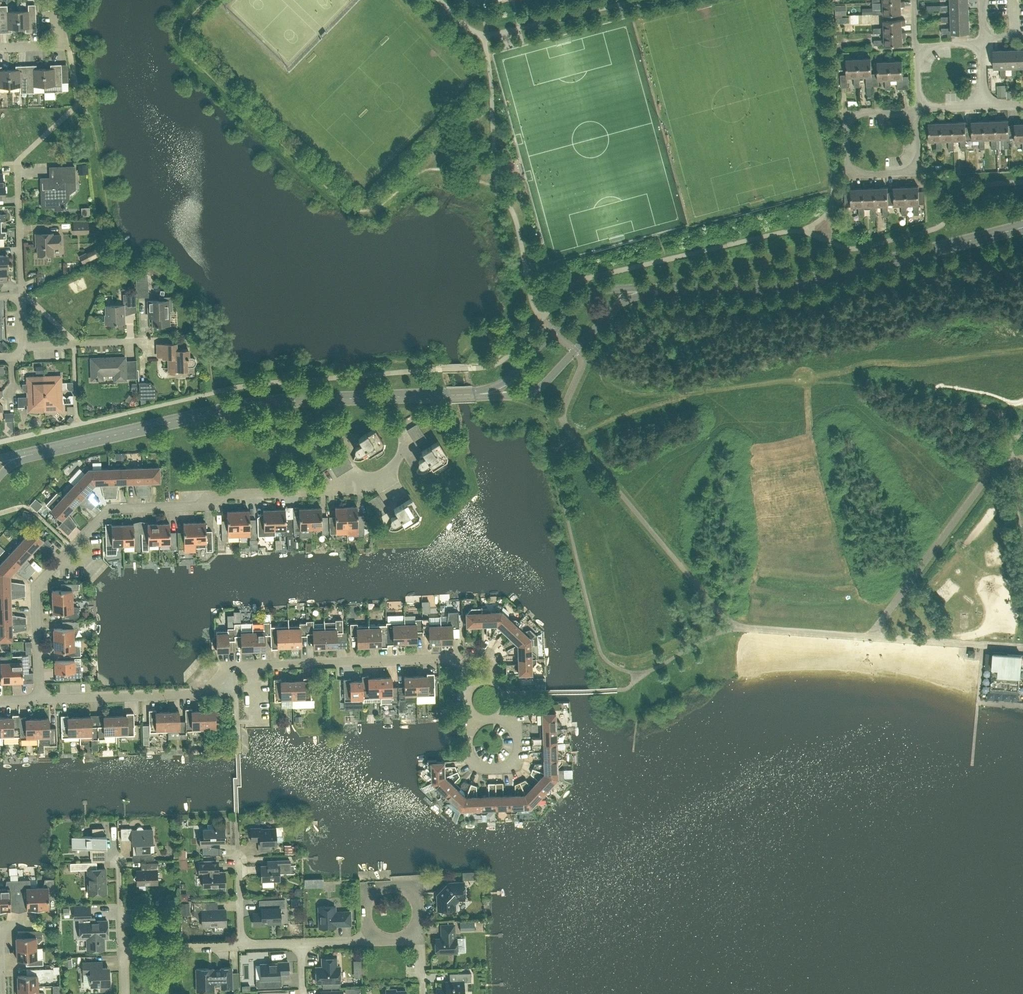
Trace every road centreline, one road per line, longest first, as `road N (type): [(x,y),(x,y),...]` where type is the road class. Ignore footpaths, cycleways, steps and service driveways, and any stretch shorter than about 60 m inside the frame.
road 1 (residential): [(39,699),(37,584),(111,508),(373,487),(408,448),(398,429)]
road 2 (tertiary): [(23,456),(277,401),(484,394)]
road 3 (residential): [(39,699),(206,693),(232,665),(452,657),(465,664)]
road 4 (tertiary): [(647,290),(785,283),(1022,227)]
road 5 (tertiary): [(647,290),(583,298),(502,385),(484,394)]
road 6 (tertiary): [(484,394),(541,386),(615,309),(647,290)]
road 7 (residential): [(918,110),(920,152),(899,173),(861,173),(850,162),(849,125),(868,111)]
road 8 (residential): [(468,719),(469,758),(478,766),(510,765),(517,724),(493,719)]
road 9 (residential): [(368,941),(373,887),(409,886),(421,939)]
road 10 (residential): [(23,295),(19,164)]

